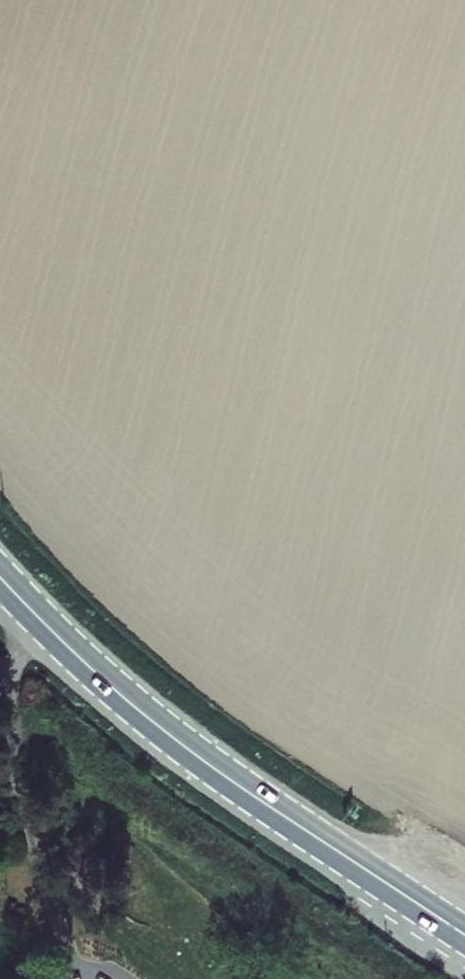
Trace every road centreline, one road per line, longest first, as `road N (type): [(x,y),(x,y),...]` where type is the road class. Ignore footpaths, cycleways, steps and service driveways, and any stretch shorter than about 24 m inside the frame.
road 1 (primary): [(0,575),(172,737),(464,934)]

